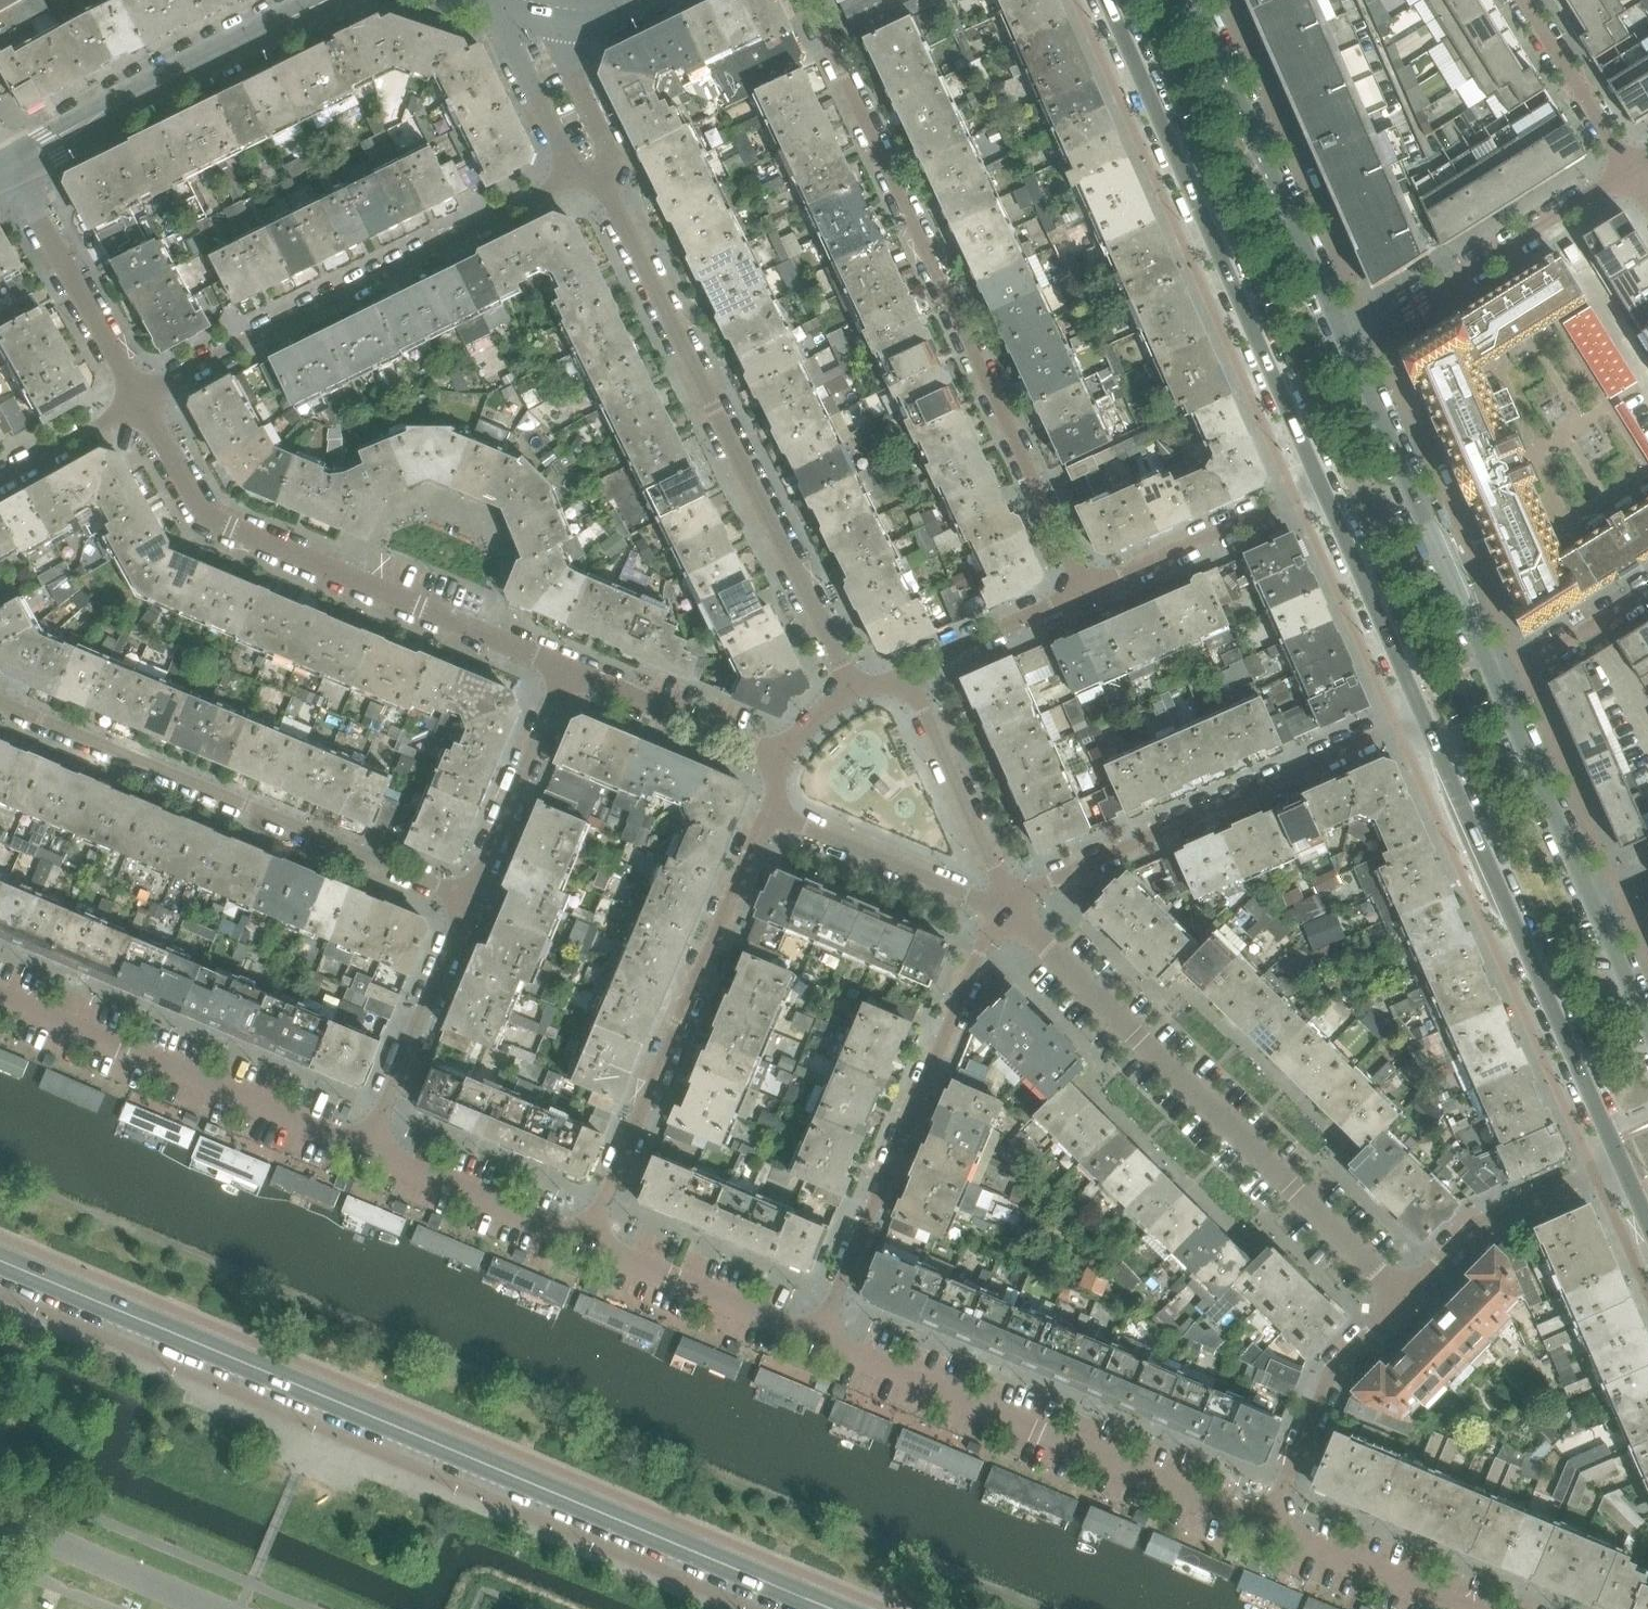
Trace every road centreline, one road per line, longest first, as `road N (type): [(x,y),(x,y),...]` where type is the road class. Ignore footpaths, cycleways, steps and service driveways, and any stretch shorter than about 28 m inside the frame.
road 1 (secondary): [(826,1608),(0,1262)]
road 2 (residential): [(1080,595),(807,0)]
road 3 (residential): [(849,690),(598,177)]
road 4 (residential): [(1404,1296),(1010,906)]
road 5 (tertiary): [(1108,0),(1321,494)]
road 6 (residential): [(566,672),(204,518),(136,404)]
road 7 (residential): [(0,705),(471,901)]
road 8 (residential): [(572,180),(136,404)]
road 9 (tertiary): [(1424,716),(1620,1163)]
road 10 (residential): [(1270,1526),(819,1340)]
road 11 (residential): [(819,1340),(988,933),(1010,906)]
road 12 (residential): [(763,809),(584,1239)]
road 13 (residential): [(1010,906),(1424,716)]
road 14 (residential): [(368,1149),(0,995)]
road 15 (tertiary): [(1347,348),(1195,0)]
road 16 (tertiary): [(7,166),(331,0)]
road 17 (tertiary): [(1494,680),(1347,348)]
road 18 (residential): [(1630,173),(1347,348)]
road 19 (residential): [(136,404),(7,166)]
road 20 (residential): [(1404,1296),(1339,1362),(1270,1526)]
road 21 (residential): [(368,1149),(471,901)]
road 22 (residential): [(763,809),(965,897),(1010,906)]
road 23 (residential): [(1321,494),(1080,595)]
road 24 (residential): [(1620,1163),(1478,1227),(1404,1296)]
road 25 (residential): [(819,1340),(584,1239)]
road 26 (residential): [(1010,906),(909,679)]
road 27 (residential): [(471,901),(566,672)]
road 28 (tertiary): [(1594,906),(1494,680)]
road 29 (tertiary): [(1321,494),(1424,716)]
road 30 (residential): [(784,758),(566,672)]
road 31 (residential): [(584,1239),(368,1149)]
road 32 (residential): [(1466,1608),(1270,1526)]
road 33 (residential): [(1630,173),(1518,0)]
road 34 (residential): [(484,0),(572,180)]
road 35 (residential): [(598,177),(606,153),(535,3)]
road 36 (residential): [(1080,595),(938,658),(909,679)]
road 37 (residential): [(1494,680),(1647,590)]
road 38 (residential): [(136,404),(0,482)]
road 39 (tertiary): [(1647,1030),(1594,906)]

